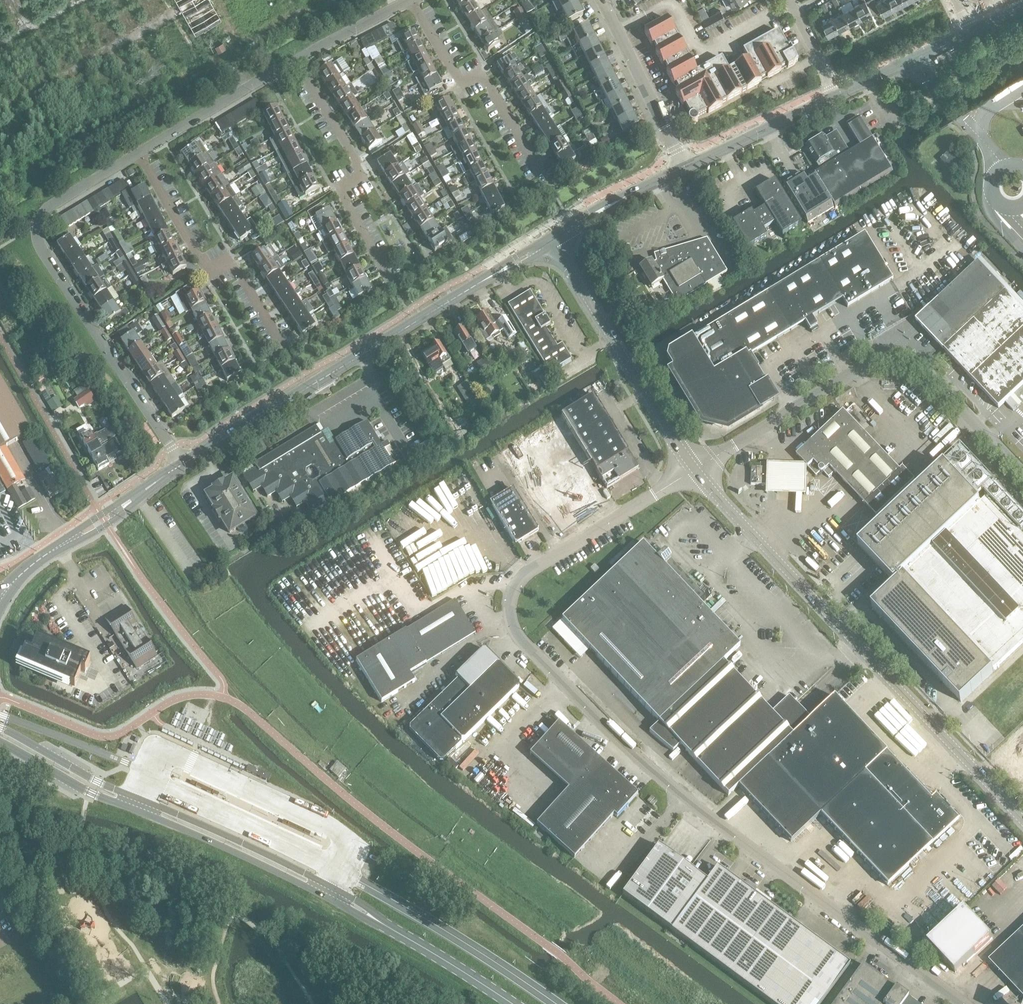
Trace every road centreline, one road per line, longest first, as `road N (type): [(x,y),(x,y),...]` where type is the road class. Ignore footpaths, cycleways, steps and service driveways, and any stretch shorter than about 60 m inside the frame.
road 1 (unclassified): [(954,1003),(698,807),(542,663),(526,639),(523,585),(695,469)]
road 2 (unclassified): [(1022,821),(695,469)]
road 3 (tertiary): [(183,464),(553,241)]
road 4 (secondary): [(381,922),(332,886),(97,781),(0,728)]
road 5 (secondary): [(0,742),(91,793),(381,922)]
road 6 (unclassified): [(1022,473),(911,363),(893,357),(879,357),(695,469)]
road 7 (residential): [(167,440),(37,235),(42,216),(140,155)]
road 8 (unclassified): [(695,469),(553,241)]
road 9 (residential): [(393,287),(341,190),(363,177),(299,61)]
road 10 (residential): [(285,348),(229,262),(210,275),(140,155)]
road 11 (residential): [(552,190),(482,75),(463,86),(411,1)]
road 12 (tertiary): [(684,168),(600,0)]
road 13 (residential): [(140,155),(299,61)]
road 14 (tertiary): [(684,168),(836,96)]
road 15 (secondary): [(381,922),(511,1003)]
road 16 (tertiary): [(553,241),(684,168)]
road 17 (tertiary): [(836,96),(970,33)]
road 18 (residential): [(299,61),(411,1)]

